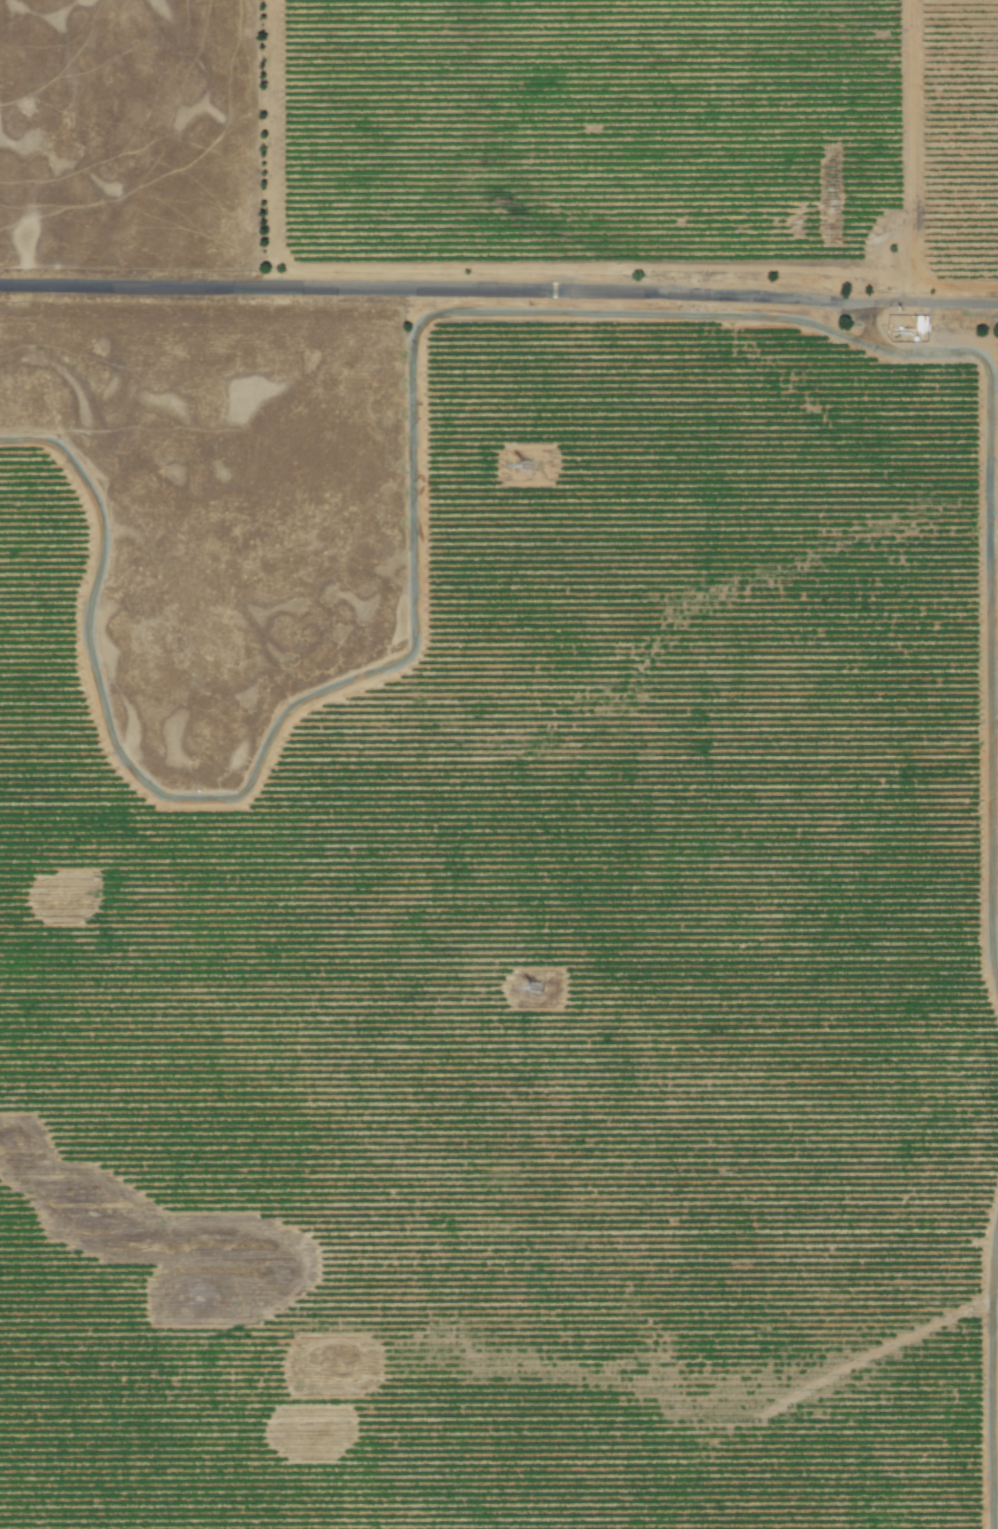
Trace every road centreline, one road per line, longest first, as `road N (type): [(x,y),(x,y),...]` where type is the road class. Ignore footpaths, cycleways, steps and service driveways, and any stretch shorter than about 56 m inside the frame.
road 1 (residential): [(0,284),(997,305)]

